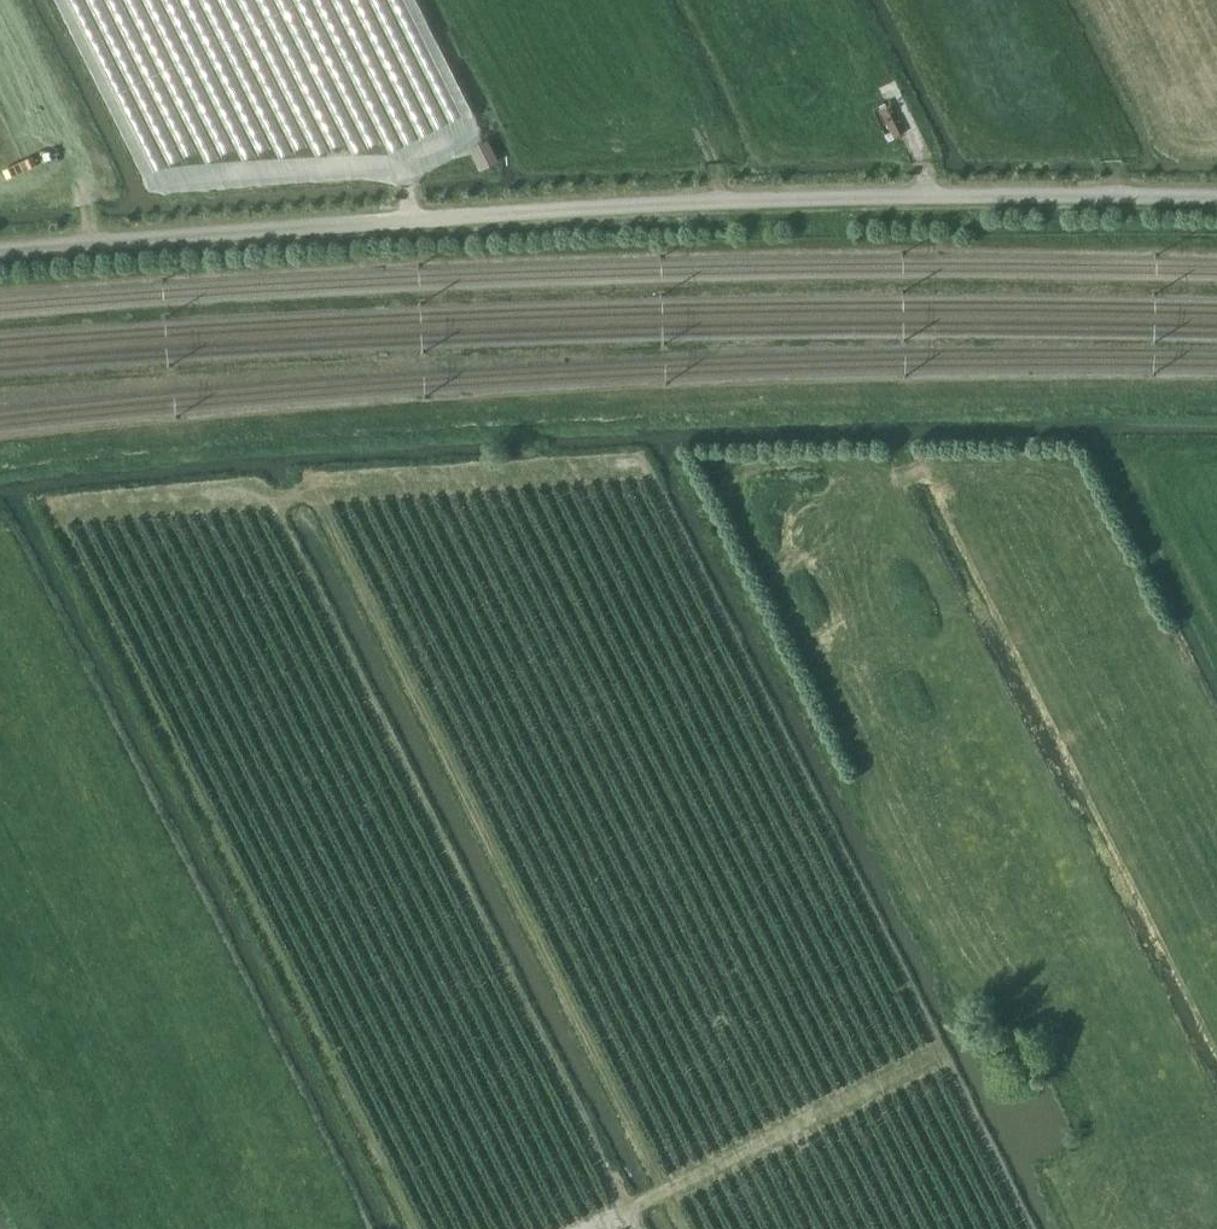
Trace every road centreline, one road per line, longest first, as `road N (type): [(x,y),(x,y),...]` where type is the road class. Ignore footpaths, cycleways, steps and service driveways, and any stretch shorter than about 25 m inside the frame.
road 1 (unclassified): [(0,253),(888,199),(1216,205)]

